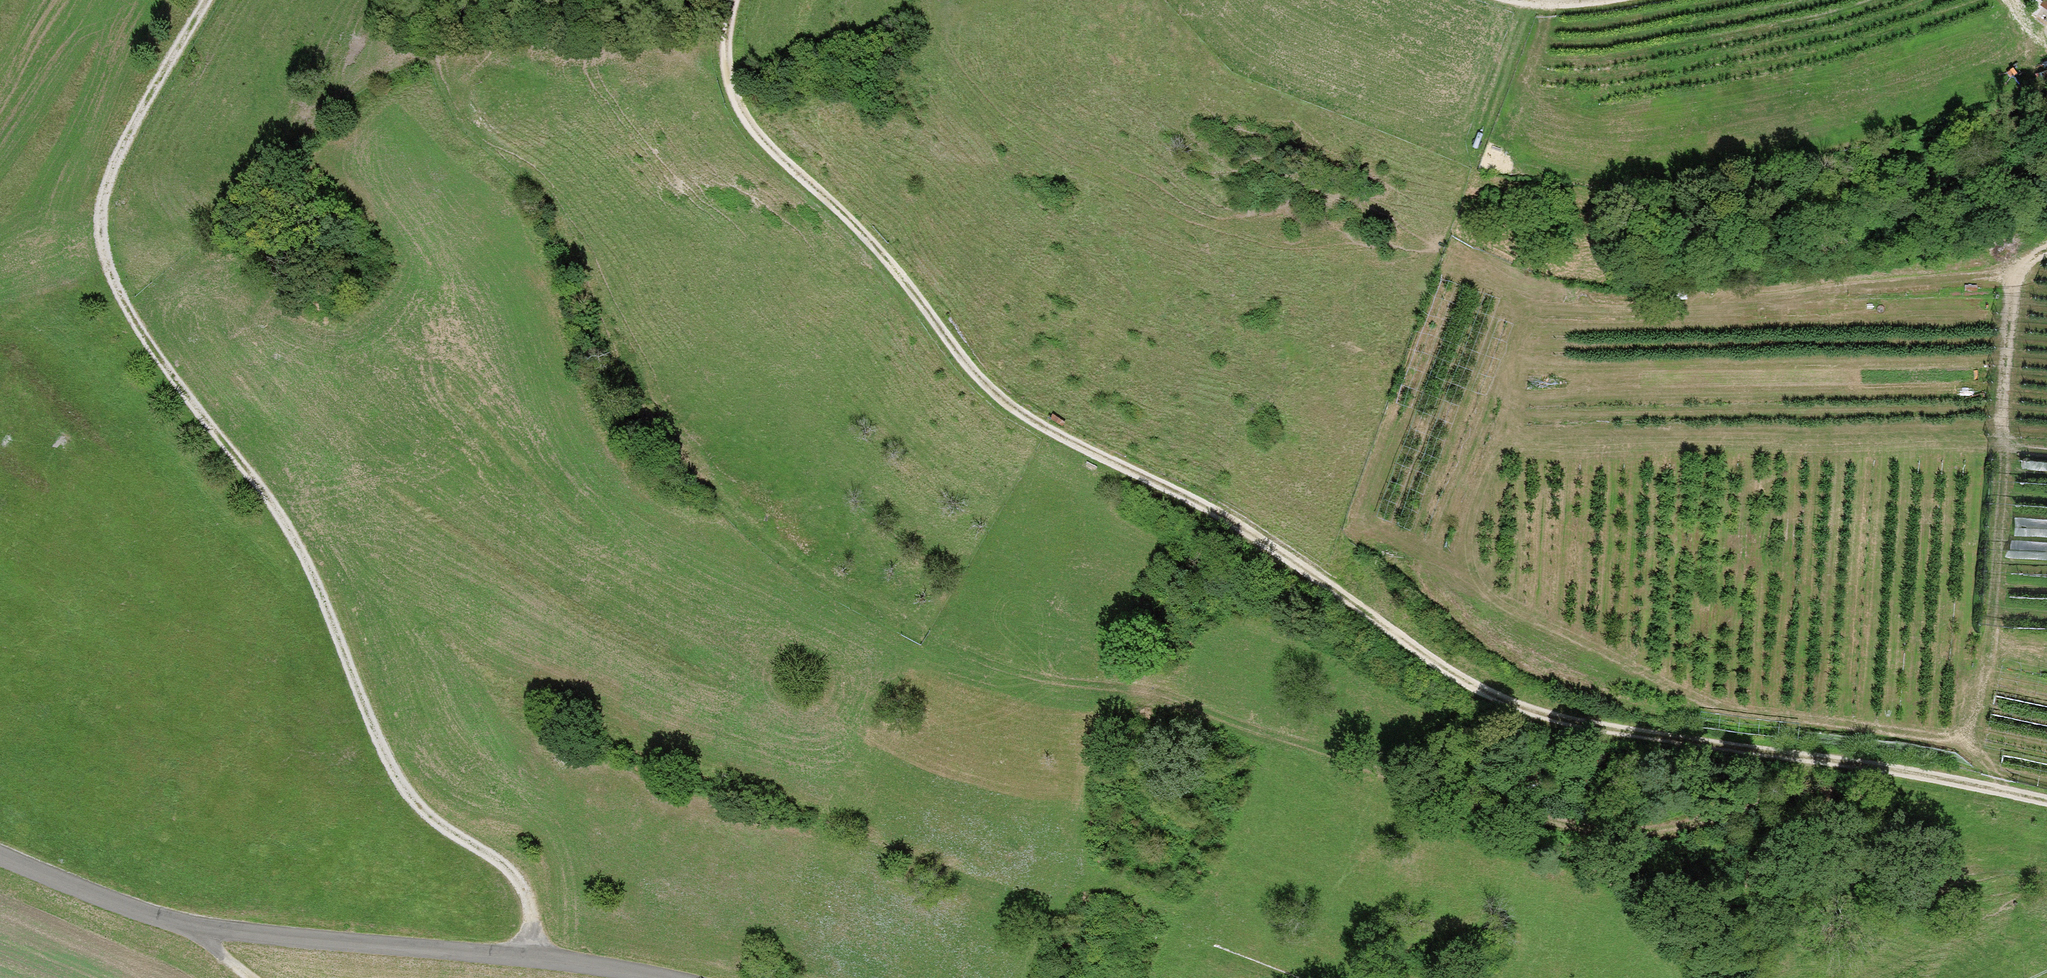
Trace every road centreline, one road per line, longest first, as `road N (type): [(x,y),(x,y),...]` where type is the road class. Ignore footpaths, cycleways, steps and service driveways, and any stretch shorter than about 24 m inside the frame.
road 1 (track): [(469,32),(450,83),(461,116),(550,216),(614,366),(649,425),(728,522),(889,628),(1003,673),(1169,704),(1381,776),(1524,810),(1646,826),(1712,825),(1762,808),(1809,772)]
road 2 (track): [(2046,803),(1928,776),(1809,772),(1586,741),(1508,715),(1258,539),(1019,421),(981,388),(877,254),(735,113),(722,79),(734,0)]
road 3 (track): [(520,959),(520,886),(438,830),(393,784),(303,567),(272,511),(163,375),(97,249),(111,159),(203,0)]
road 4 (unclassified): [(0,860),(125,910),(209,932),(654,977)]
road 5 (track): [(1961,741),(1737,718),(1546,633),(1427,554),(1364,534)]
road 6 (track): [(2046,247),(2014,285),(2009,306),(1980,712),(1961,741),(2001,793)]
road 7 (track): [(2009,306),(1529,310)]

